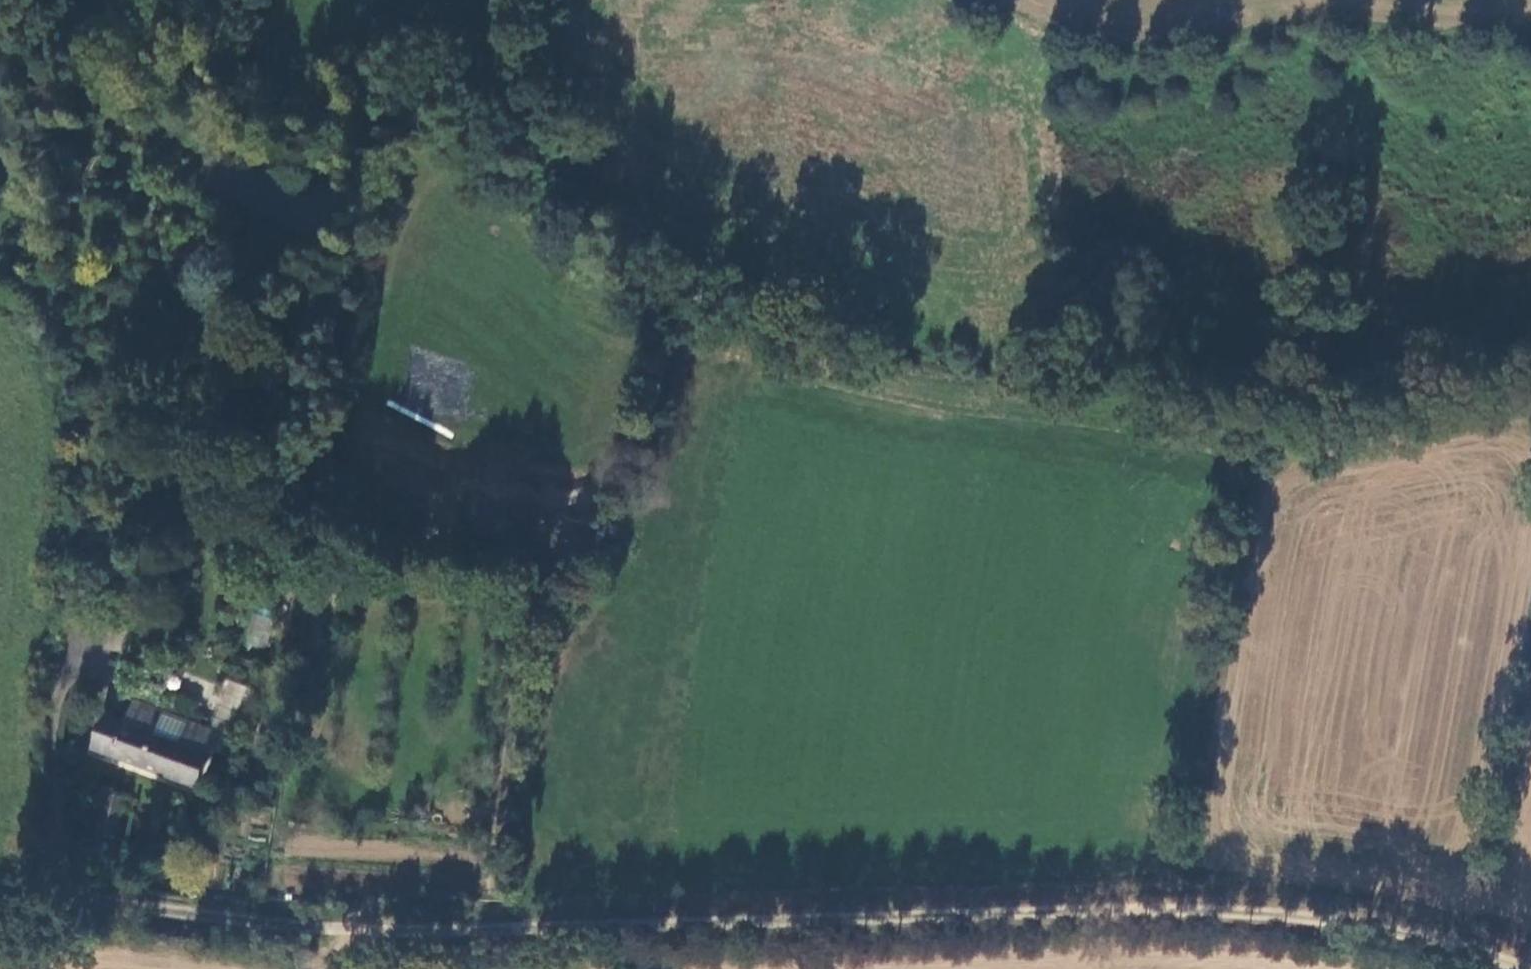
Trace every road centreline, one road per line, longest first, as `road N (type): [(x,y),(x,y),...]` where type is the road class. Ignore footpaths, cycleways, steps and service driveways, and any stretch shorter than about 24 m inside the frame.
road 1 (unclassified): [(1530,968),(1369,922),(1248,911),(438,930),(117,898),(83,885),(57,844),(48,759),(57,689),(88,633)]

